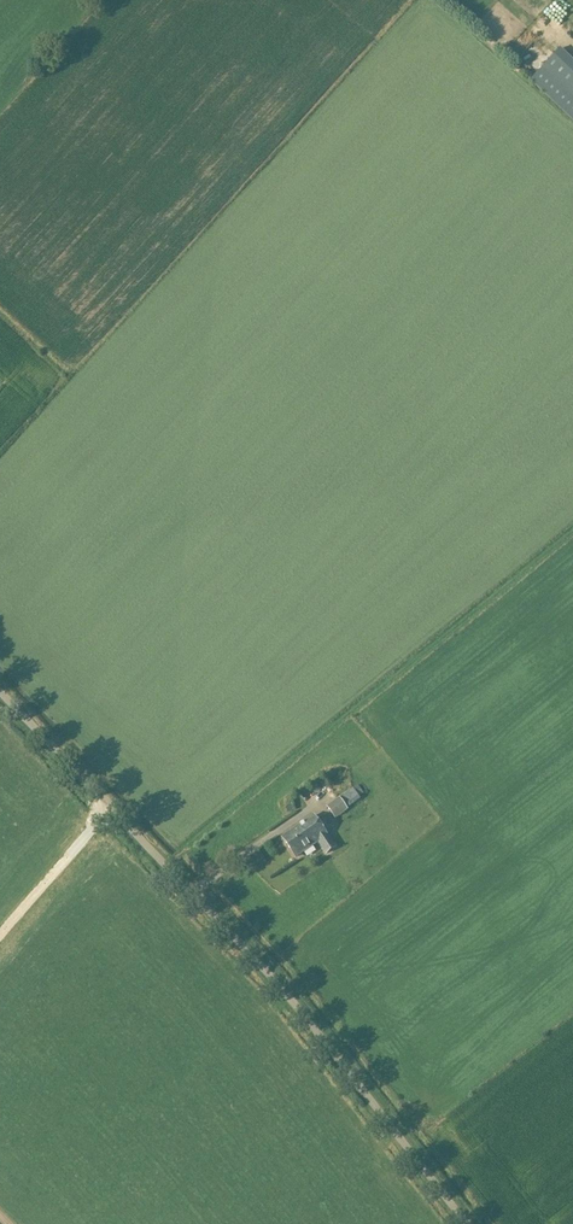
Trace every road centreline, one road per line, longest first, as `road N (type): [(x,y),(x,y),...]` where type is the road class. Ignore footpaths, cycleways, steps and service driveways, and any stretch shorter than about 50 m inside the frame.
road 1 (unclassified): [(467,1223),(325,1037),(0,688)]

